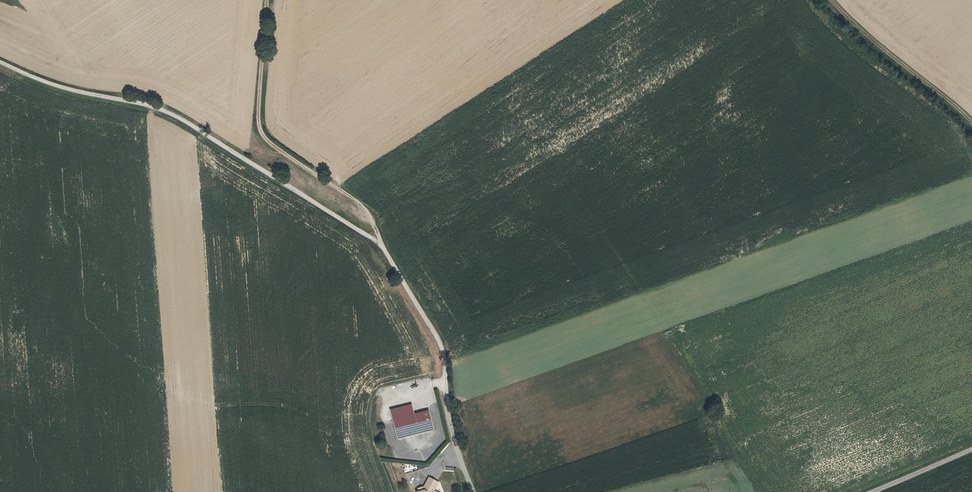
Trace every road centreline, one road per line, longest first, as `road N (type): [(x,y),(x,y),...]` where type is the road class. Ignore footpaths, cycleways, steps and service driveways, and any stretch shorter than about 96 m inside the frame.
road 1 (track): [(0,62),(65,88),(166,110),(377,240),(441,347),(447,411),(472,491)]
road 2 (track): [(271,0),(262,136),(371,213),(377,240)]
road 3 (track): [(831,0),(971,124)]

